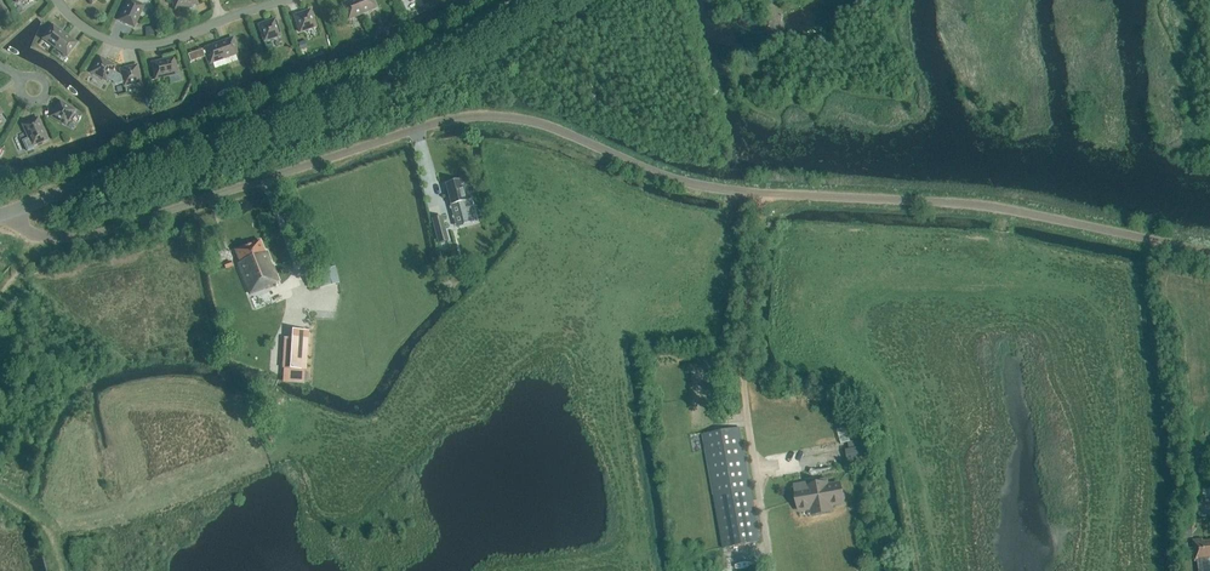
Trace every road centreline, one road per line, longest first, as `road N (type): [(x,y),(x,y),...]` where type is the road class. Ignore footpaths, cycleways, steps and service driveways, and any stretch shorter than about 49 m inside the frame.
road 1 (unclassified): [(15,210),(36,235),(69,240),(446,123),(511,117),(716,188),(955,202),(1209,250)]
road 2 (unclassified): [(15,210),(428,68),(535,0)]
road 3 (residential): [(57,0),(97,34),(134,43),(182,37),(220,18)]

